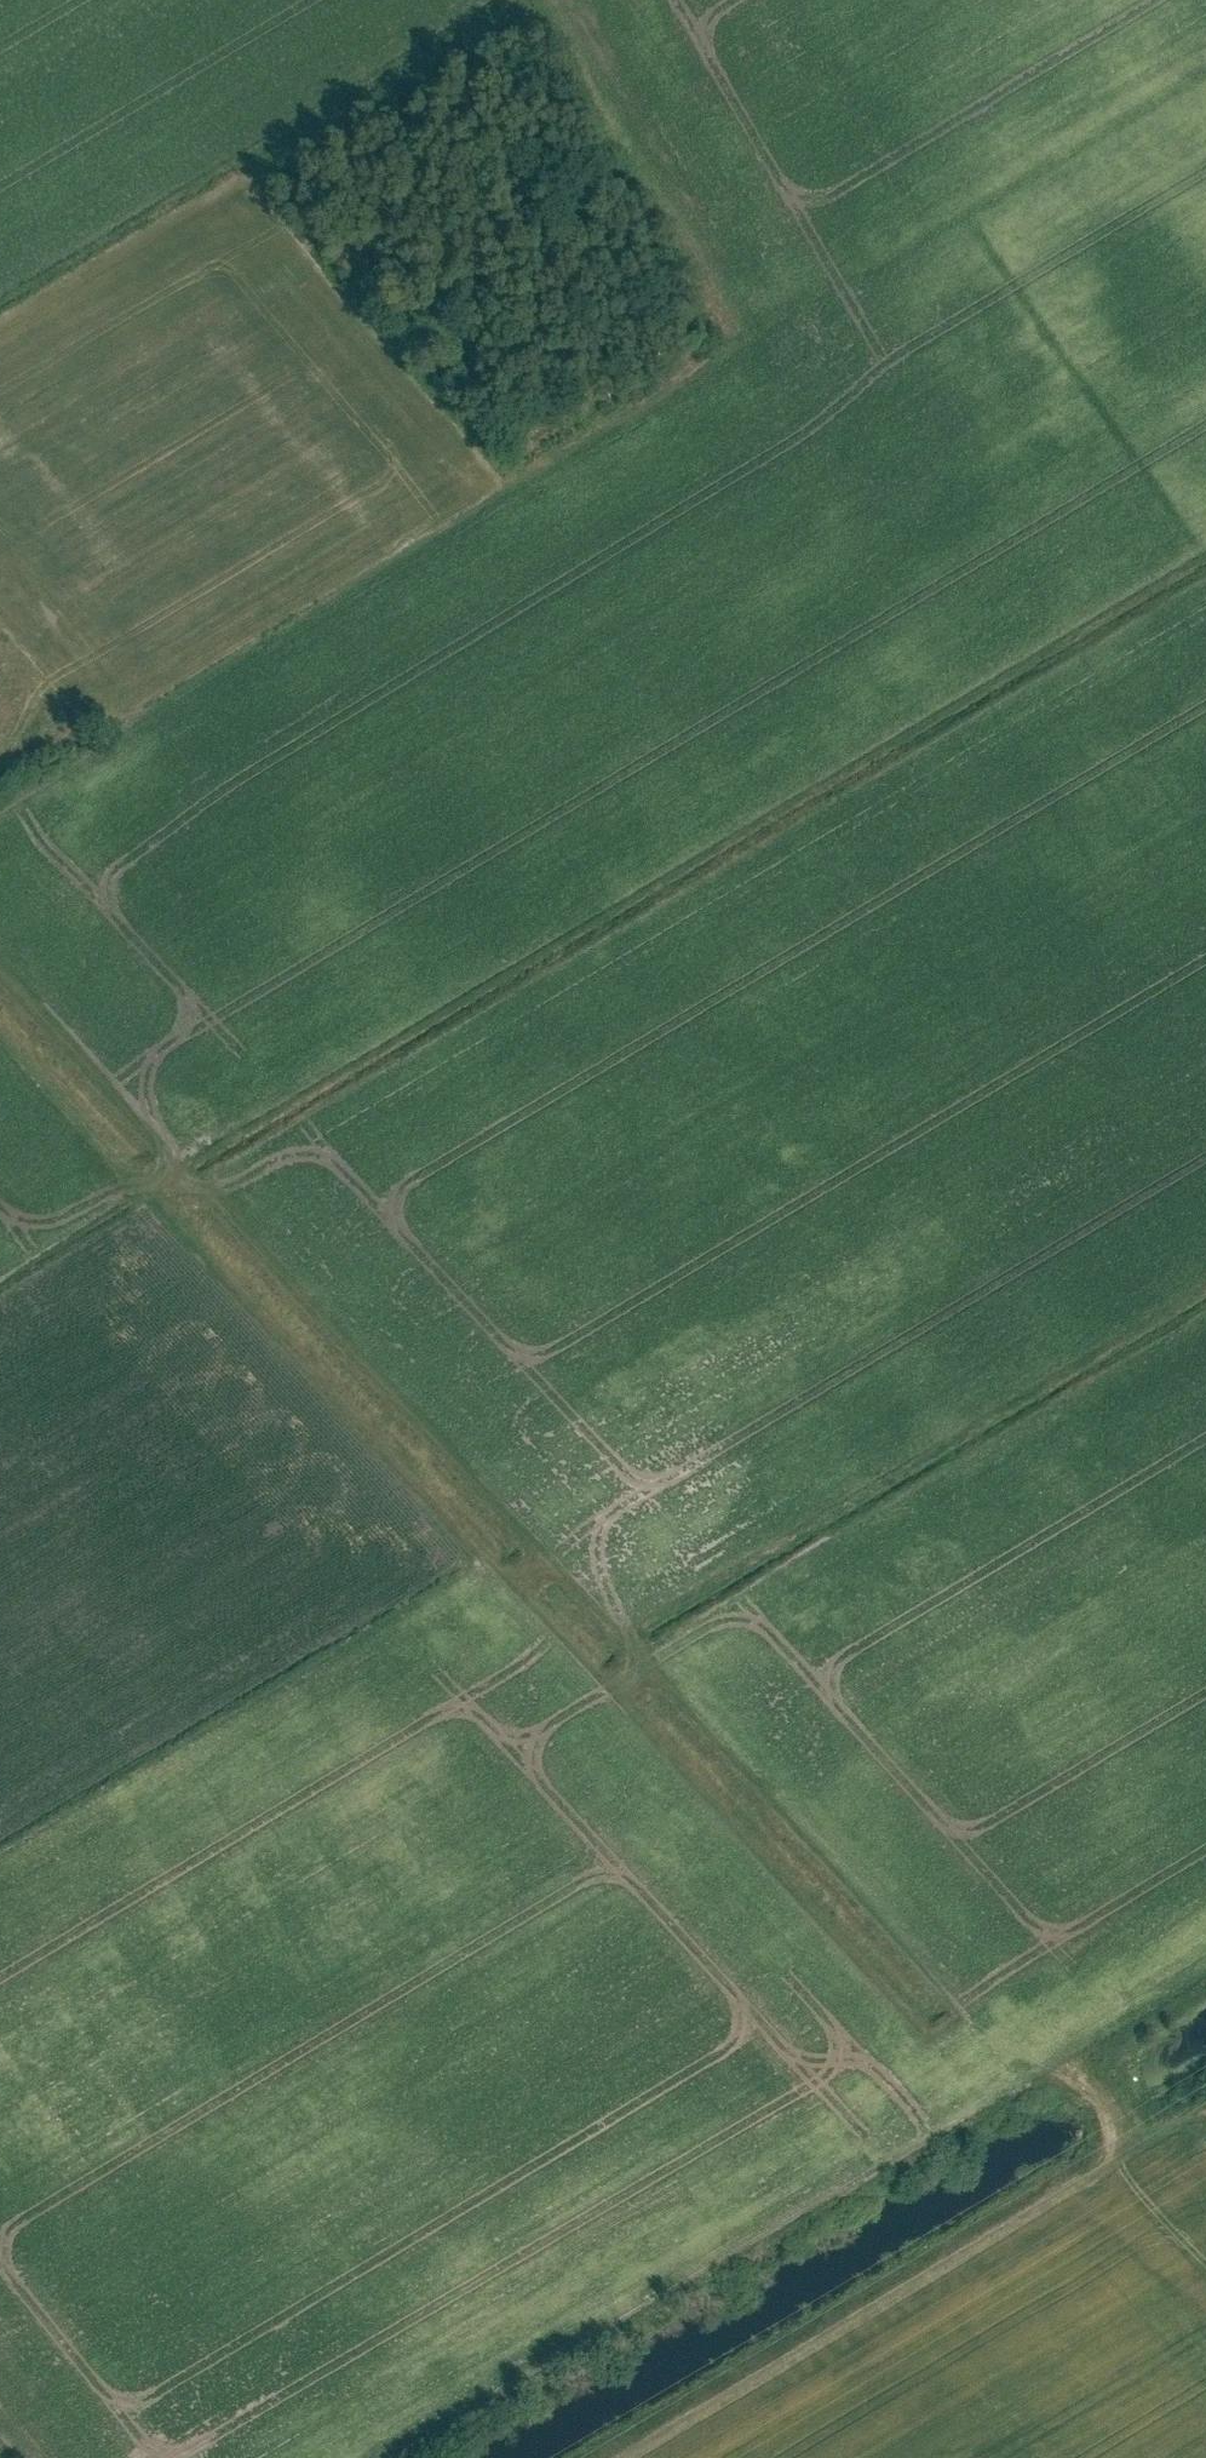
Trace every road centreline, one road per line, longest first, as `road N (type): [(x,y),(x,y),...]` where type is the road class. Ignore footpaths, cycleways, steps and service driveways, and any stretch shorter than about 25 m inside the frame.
road 1 (track): [(0,984),(436,1456),(639,1661)]

